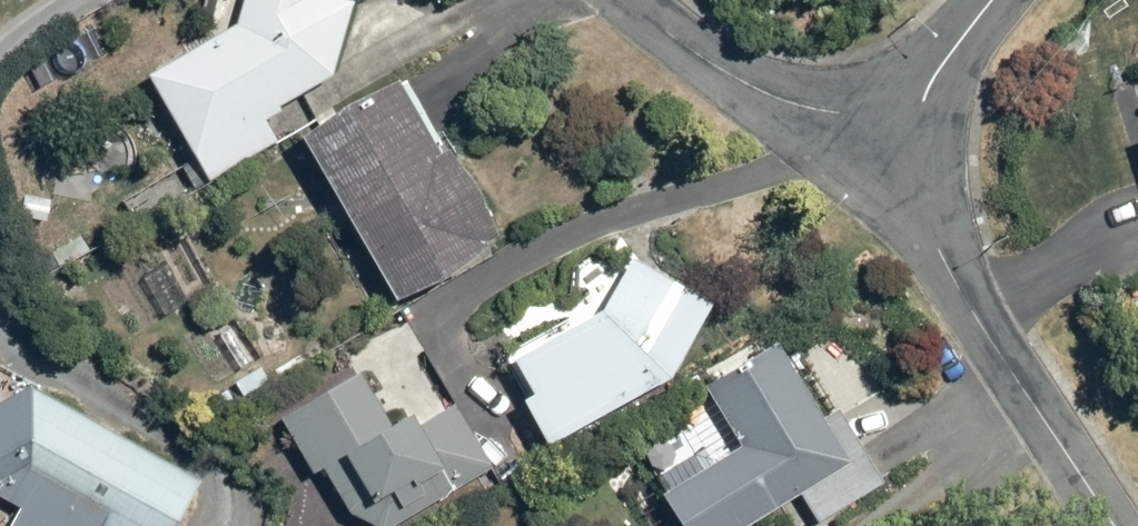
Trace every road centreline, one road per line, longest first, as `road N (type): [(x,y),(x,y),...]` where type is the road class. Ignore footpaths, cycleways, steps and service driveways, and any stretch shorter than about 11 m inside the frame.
road 1 (residential): [(908,105),(918,178),(954,274),(1114,525)]
road 2 (residential): [(636,0),(764,92),(805,109),(908,105)]
road 3 (residential): [(908,105),(997,0)]

